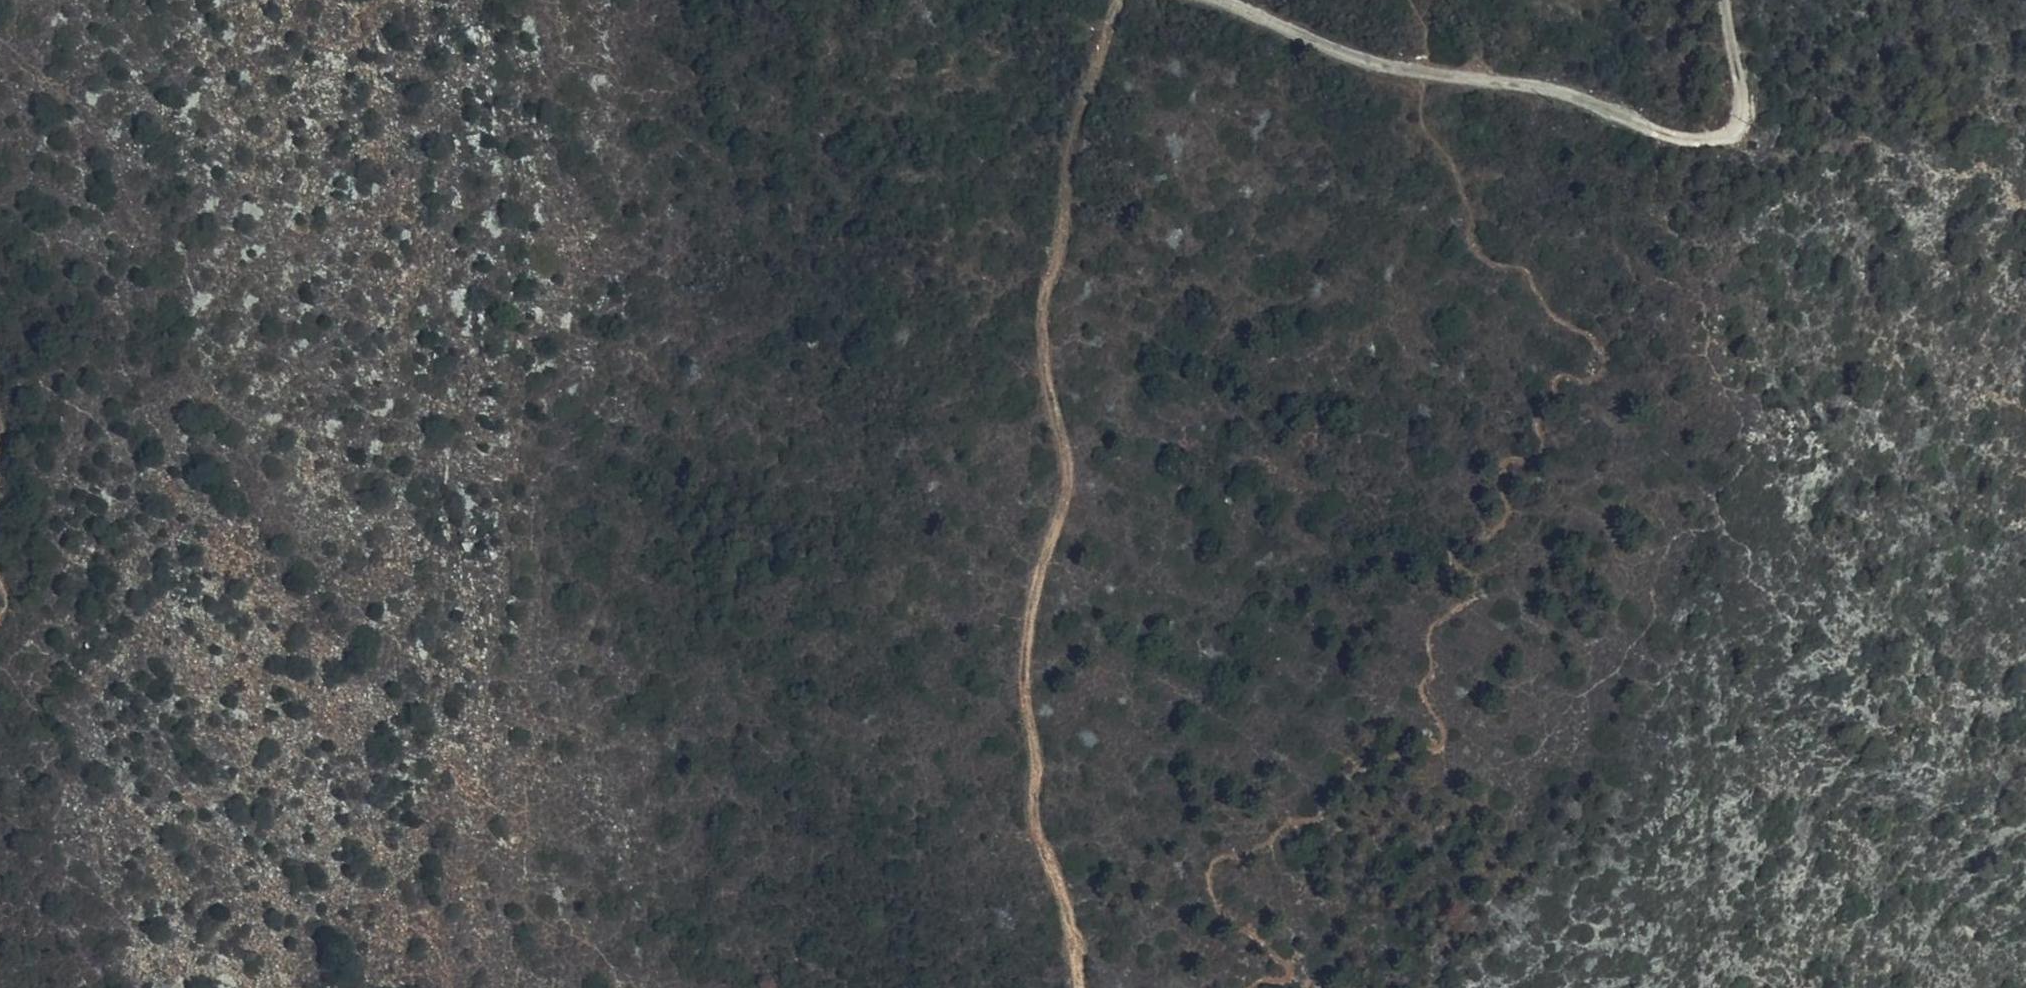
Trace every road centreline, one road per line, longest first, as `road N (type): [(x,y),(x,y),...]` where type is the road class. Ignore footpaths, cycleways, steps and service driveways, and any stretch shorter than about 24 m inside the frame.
road 1 (track): [(1120,0),(1072,133),(1064,249),(1042,311),(1068,475),(1035,605),(1027,691),(1046,774),(1038,825),(1080,987)]

